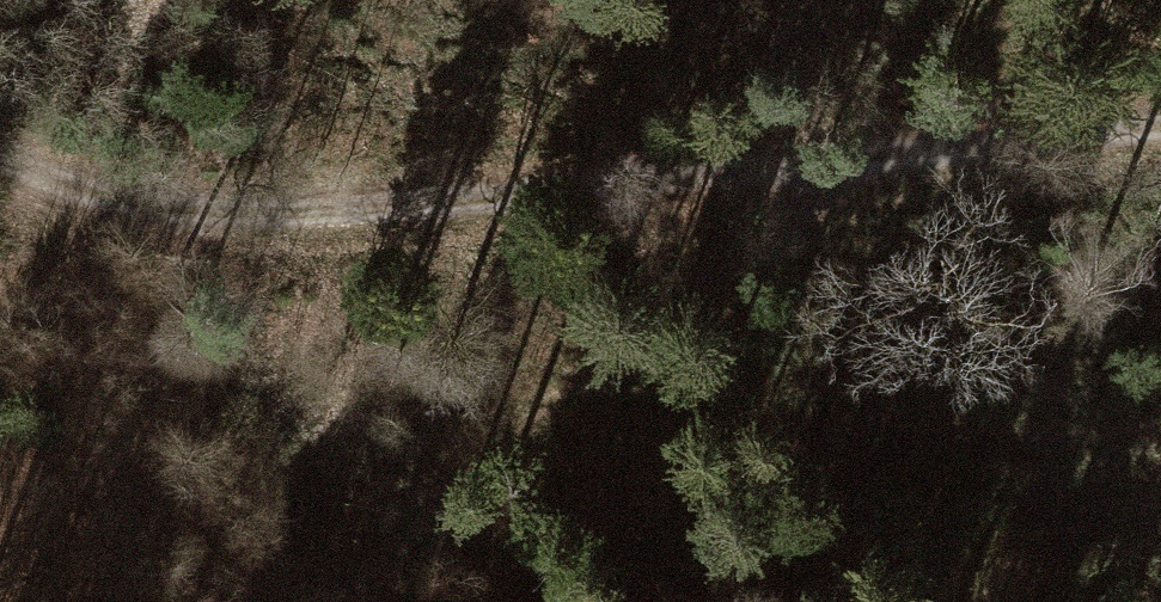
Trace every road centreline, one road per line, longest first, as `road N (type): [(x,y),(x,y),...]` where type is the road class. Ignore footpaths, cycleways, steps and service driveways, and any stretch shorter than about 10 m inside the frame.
road 1 (track): [(0,155),(145,208),(277,216),(1160,126)]
road 2 (track): [(859,160),(768,244),(669,311),(449,484),(394,542),(357,601)]

